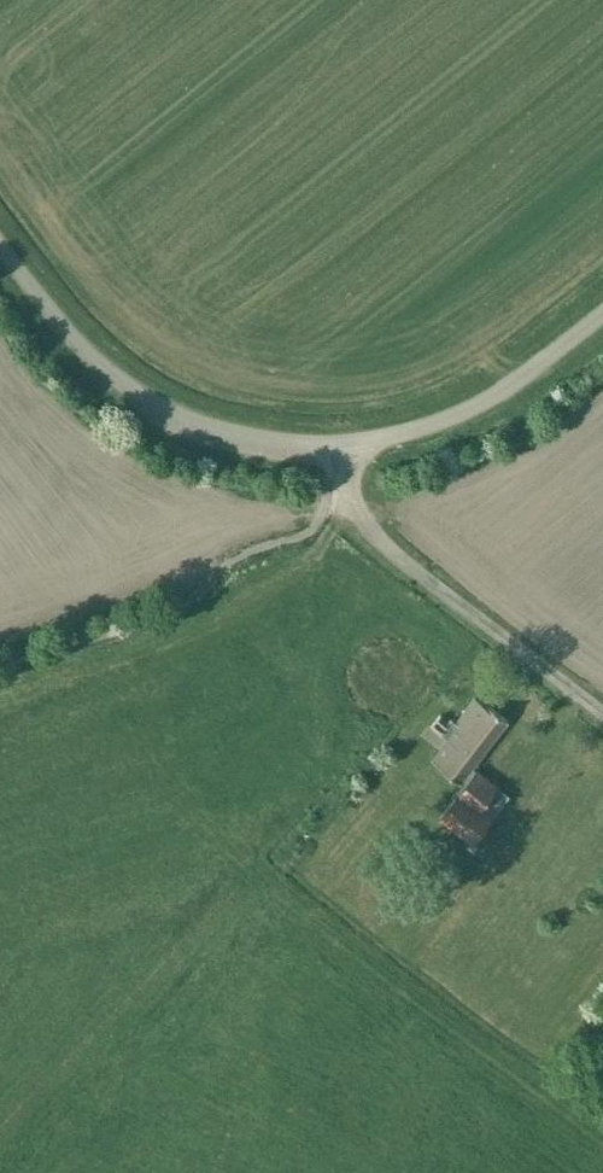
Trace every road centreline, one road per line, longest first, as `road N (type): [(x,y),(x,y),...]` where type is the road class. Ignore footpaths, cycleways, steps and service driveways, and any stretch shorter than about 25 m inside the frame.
road 1 (unclassified): [(602,312),(507,386),(450,416),(360,441),(288,441),(204,423),(124,382),(71,335),(0,245)]
road 2 (track): [(271,519),(348,499),(312,553),(195,624),(0,690)]
road 3 (unclassified): [(602,716),(366,529),(347,496),(344,451)]

